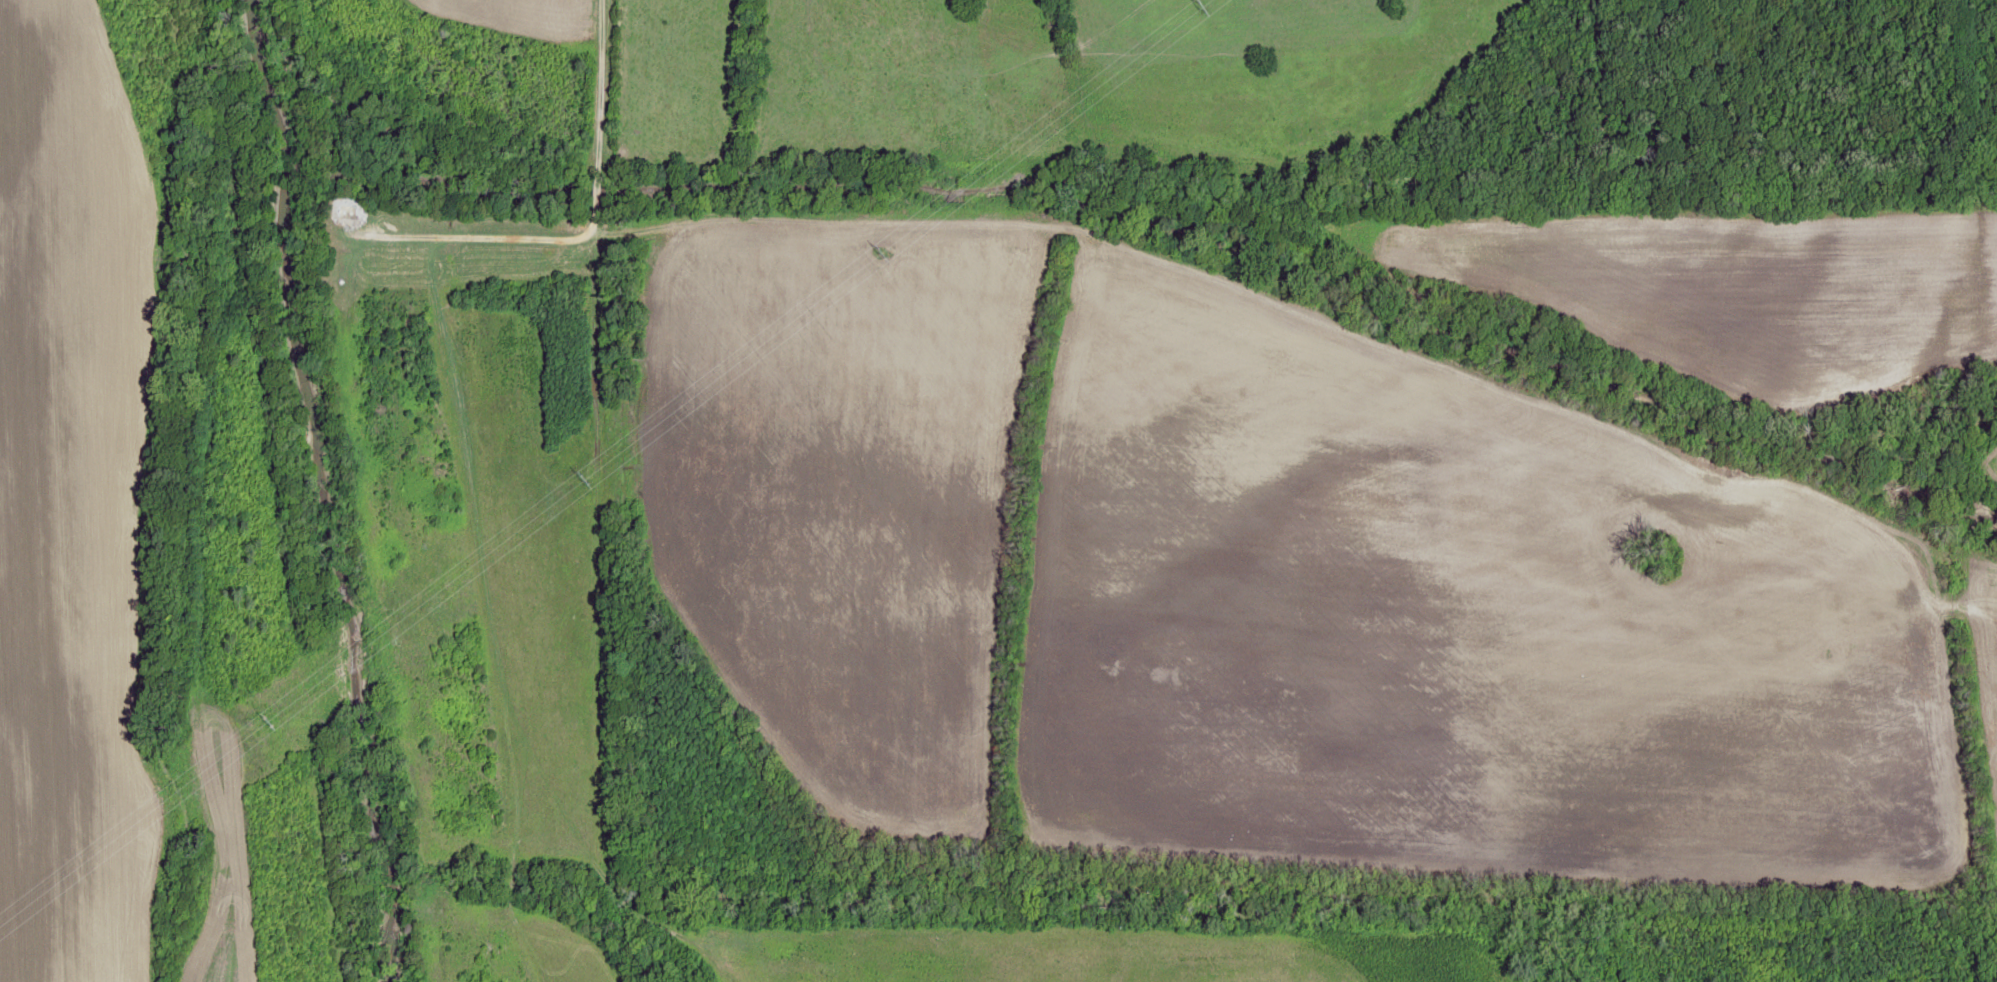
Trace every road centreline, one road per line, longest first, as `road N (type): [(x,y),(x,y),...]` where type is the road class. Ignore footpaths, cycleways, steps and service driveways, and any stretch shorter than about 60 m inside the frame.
road 1 (residential): [(304,611),(199,0)]
road 2 (residential): [(389,0),(444,52),(607,133),(816,174),(916,170)]

